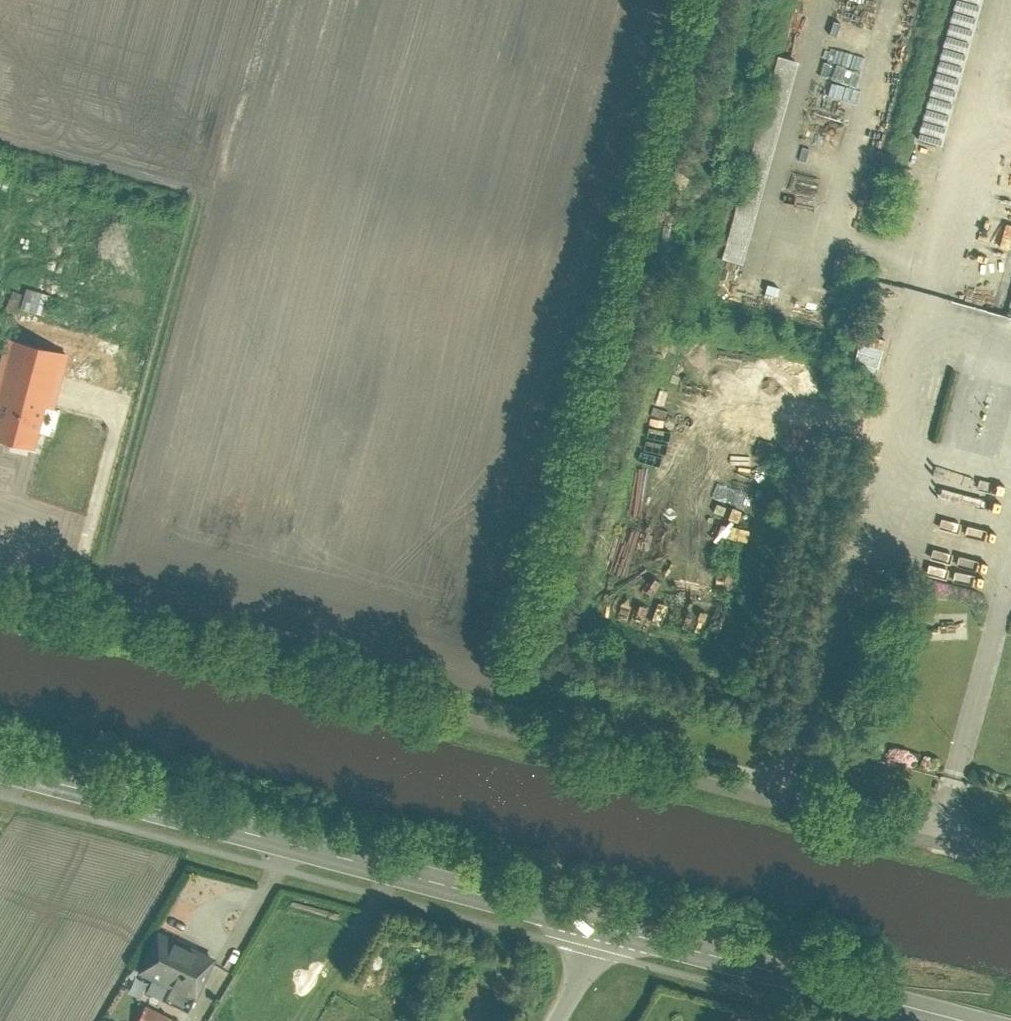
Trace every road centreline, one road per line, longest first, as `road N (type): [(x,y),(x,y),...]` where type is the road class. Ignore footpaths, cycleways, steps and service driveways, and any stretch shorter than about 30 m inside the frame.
road 1 (unclassified): [(0,591),(1010,857)]
road 2 (primary): [(0,763),(605,924)]
road 3 (primary): [(605,924),(969,1020)]

